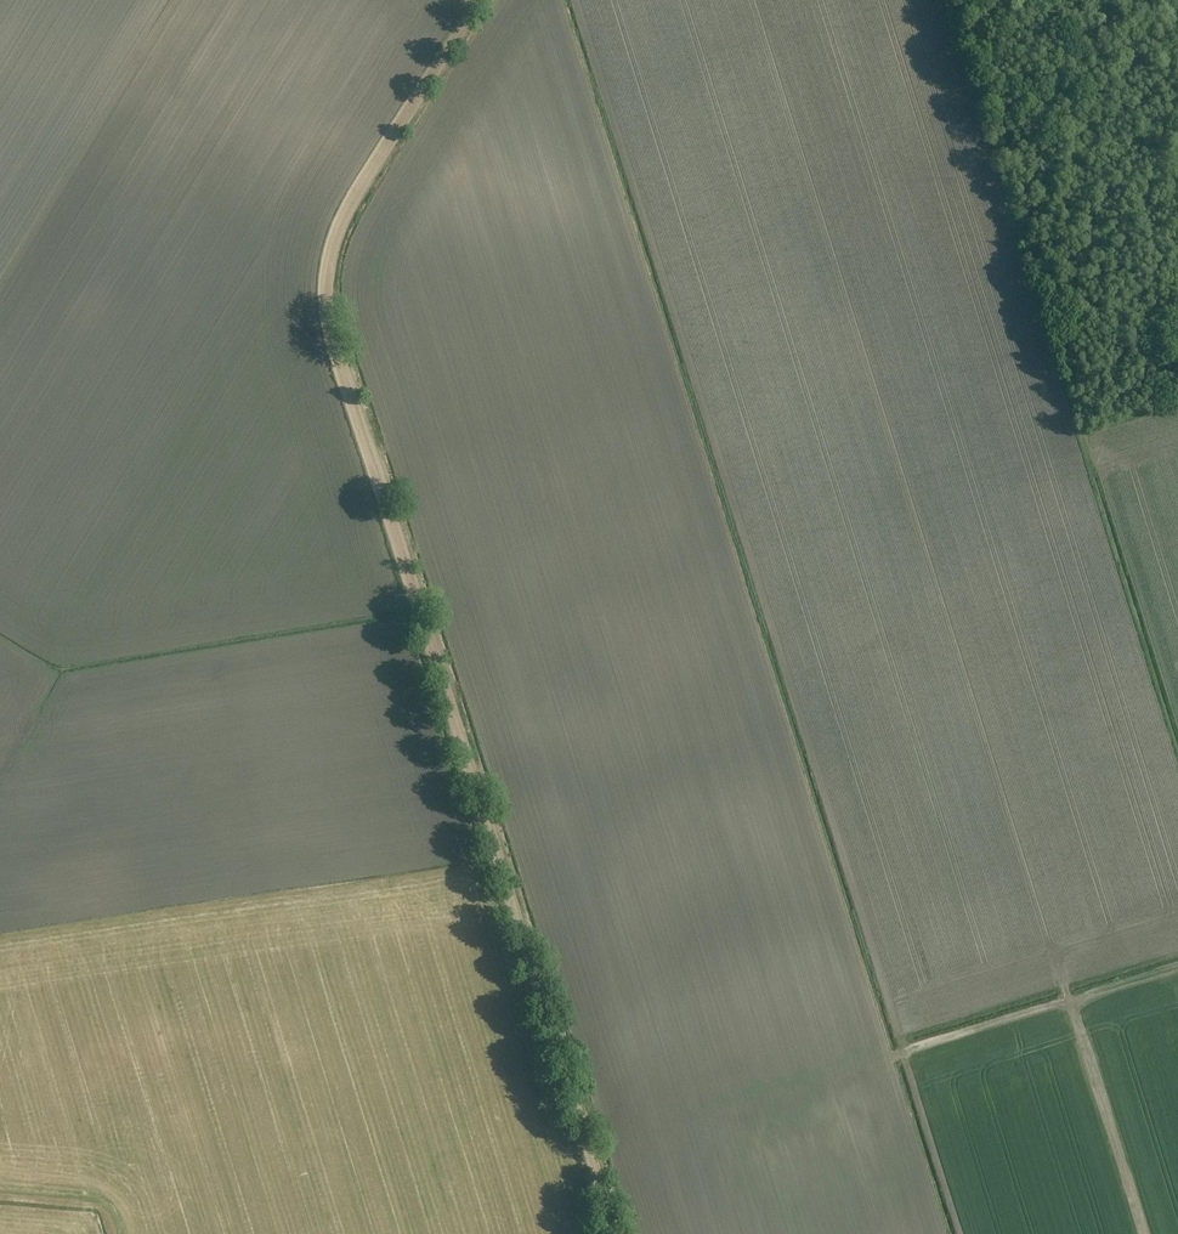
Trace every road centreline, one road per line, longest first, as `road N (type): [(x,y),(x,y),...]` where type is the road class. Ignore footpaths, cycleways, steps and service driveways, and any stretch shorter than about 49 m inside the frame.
road 1 (track): [(617,1233),(329,338),(327,271),(338,229),(478,0)]
road 2 (track): [(1147,1233),(1076,998),(907,1050)]

